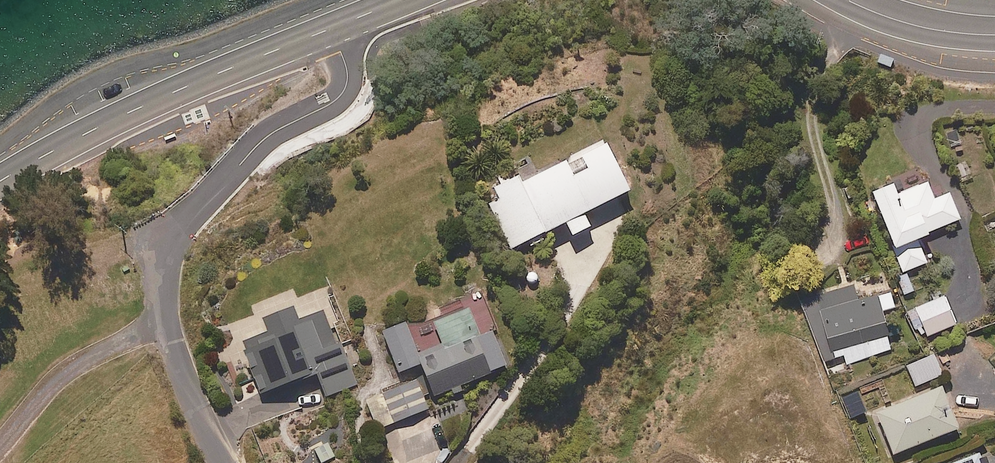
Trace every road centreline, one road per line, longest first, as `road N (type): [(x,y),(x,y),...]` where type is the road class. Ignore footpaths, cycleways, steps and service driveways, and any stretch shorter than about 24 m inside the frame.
road 1 (residential): [(332,27),(347,83),(336,99),(255,147),(191,214),(170,251),(167,322),(221,462)]
road 2 (secondary): [(332,27),(147,102),(0,180)]
road 3 (secondary): [(994,34),(906,23),(851,0)]

